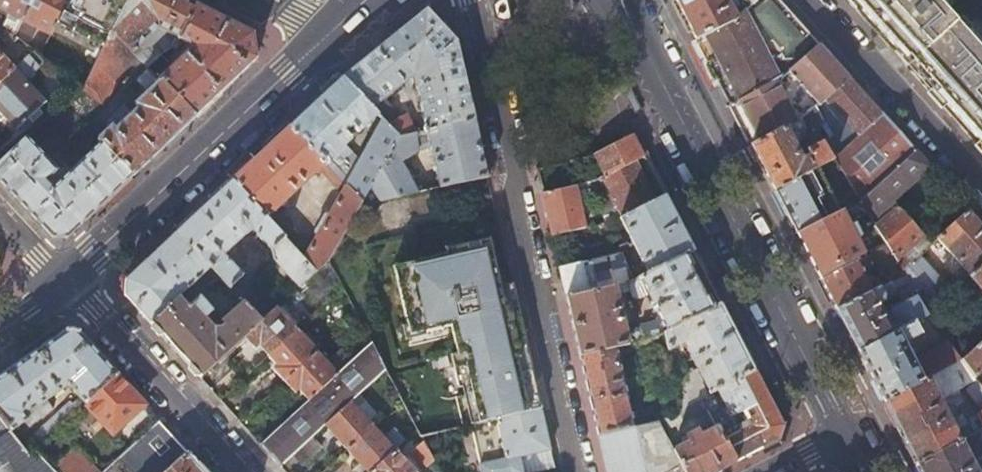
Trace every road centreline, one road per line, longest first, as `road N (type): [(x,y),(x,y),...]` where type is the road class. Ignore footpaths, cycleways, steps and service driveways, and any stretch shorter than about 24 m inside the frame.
road 1 (residential): [(468,0),(579,471)]
road 2 (secondary): [(647,49),(844,434)]
road 3 (secondary): [(318,44),(66,282)]
road 4 (residential): [(66,282),(244,471)]
road 5 (residential): [(981,191),(812,0)]

